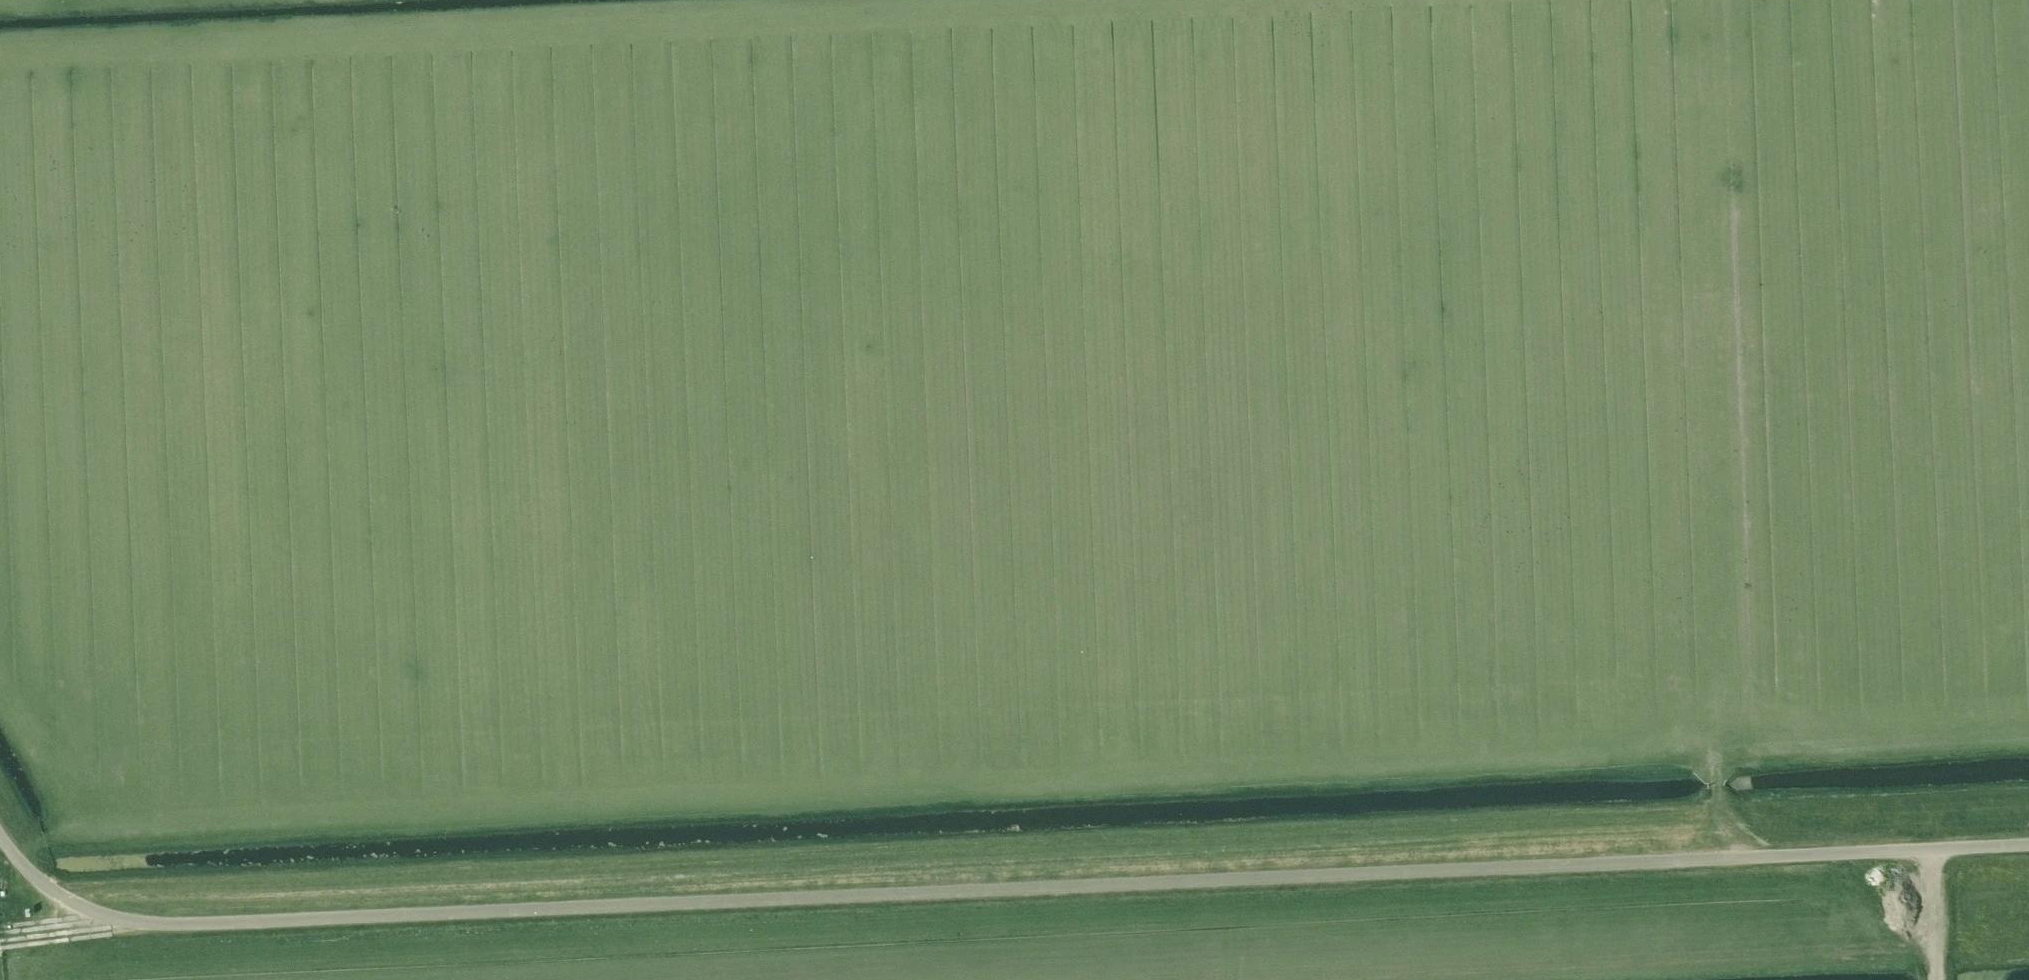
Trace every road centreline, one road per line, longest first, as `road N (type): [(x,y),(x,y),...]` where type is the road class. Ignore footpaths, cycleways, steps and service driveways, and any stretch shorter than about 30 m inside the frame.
road 1 (unclassified): [(2028,845),(167,923),(113,918),(60,896),(0,837)]

